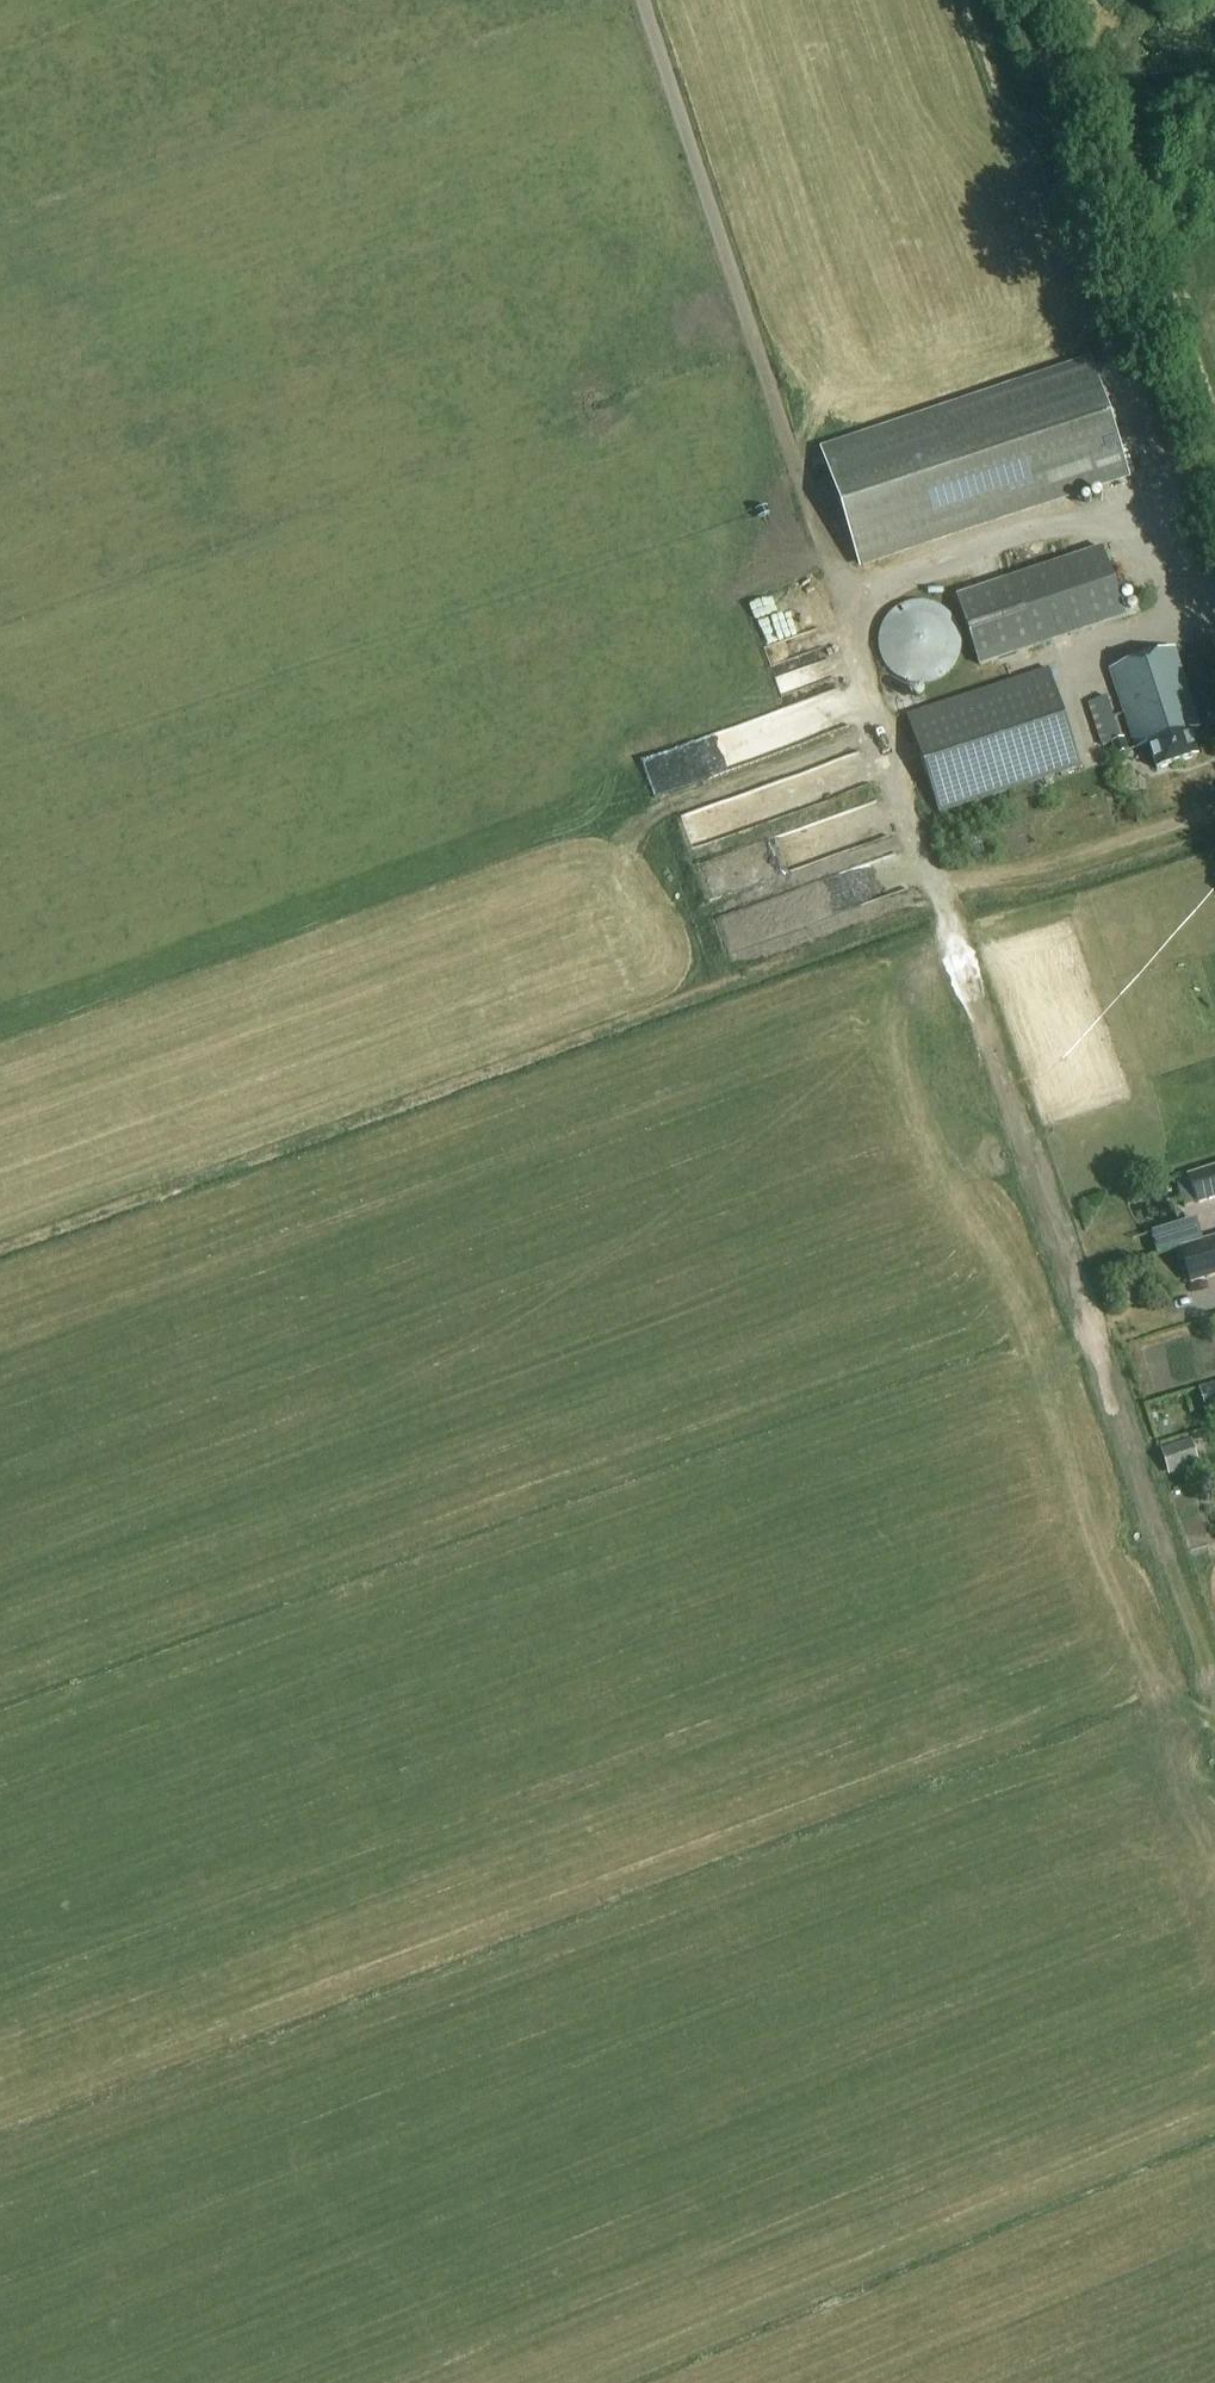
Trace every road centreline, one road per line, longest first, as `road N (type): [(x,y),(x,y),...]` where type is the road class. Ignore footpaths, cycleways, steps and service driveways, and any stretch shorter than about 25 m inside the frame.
road 1 (track): [(853,619),(864,689),(1214,1688)]
road 2 (track): [(1214,572),(1025,0)]
road 3 (track): [(934,886),(1075,864),(1214,814)]

